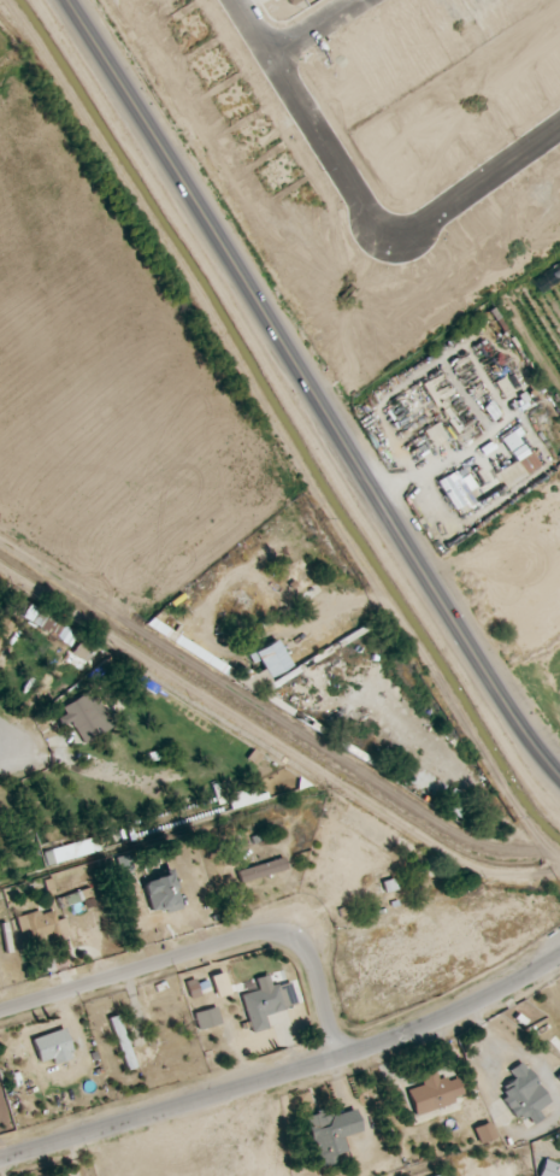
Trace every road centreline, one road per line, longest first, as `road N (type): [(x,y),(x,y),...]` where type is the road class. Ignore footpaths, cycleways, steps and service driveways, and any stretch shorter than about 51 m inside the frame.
road 1 (secondary): [(559,772),(467,642),(69,0)]
road 2 (tertiary): [(559,959),(381,1045),(0,1160)]
road 3 (residential): [(340,1058),(313,957),(289,929),(249,934),(0,1012)]

